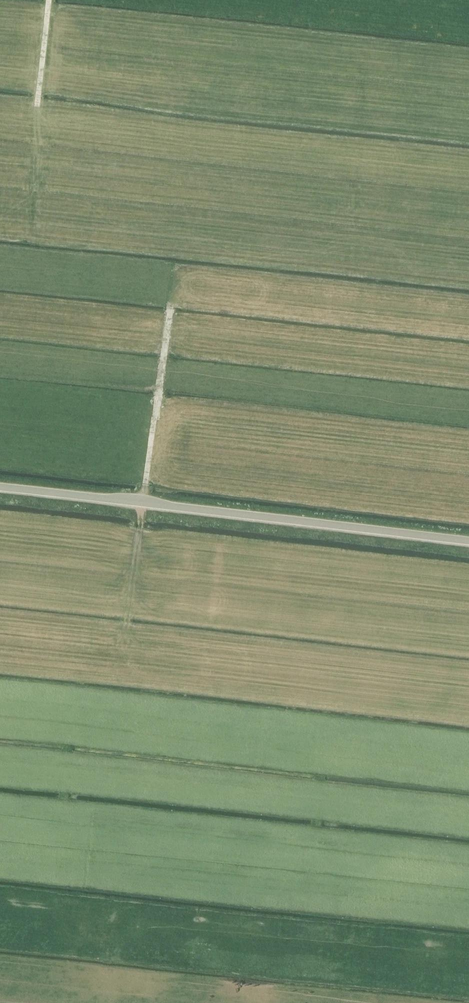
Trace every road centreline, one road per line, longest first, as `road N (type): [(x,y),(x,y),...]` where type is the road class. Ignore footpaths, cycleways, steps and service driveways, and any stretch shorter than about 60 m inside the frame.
road 1 (unclassified): [(468,543),(0,486)]
road 2 (track): [(126,626),(171,302)]

